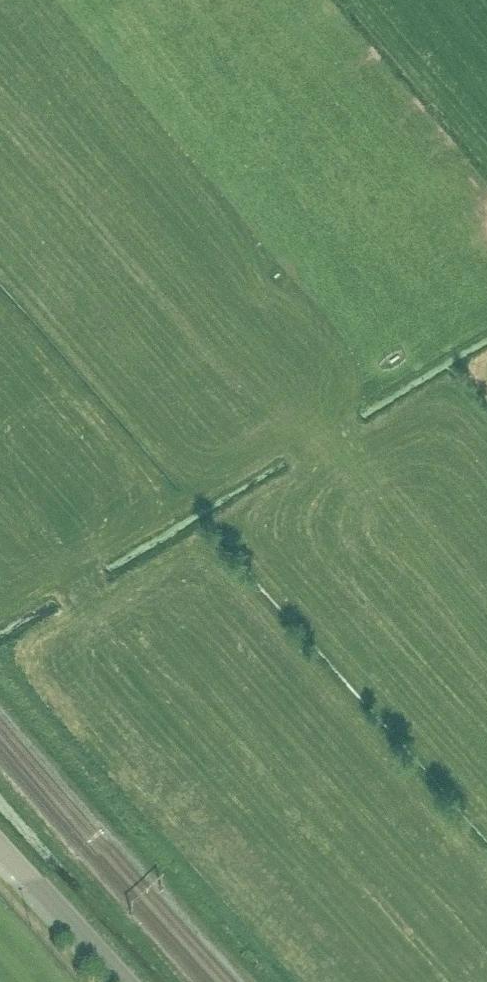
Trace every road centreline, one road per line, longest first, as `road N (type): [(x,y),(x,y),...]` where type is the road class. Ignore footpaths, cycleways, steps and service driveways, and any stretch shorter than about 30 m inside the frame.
road 1 (unclassified): [(127,981),(0,840)]

